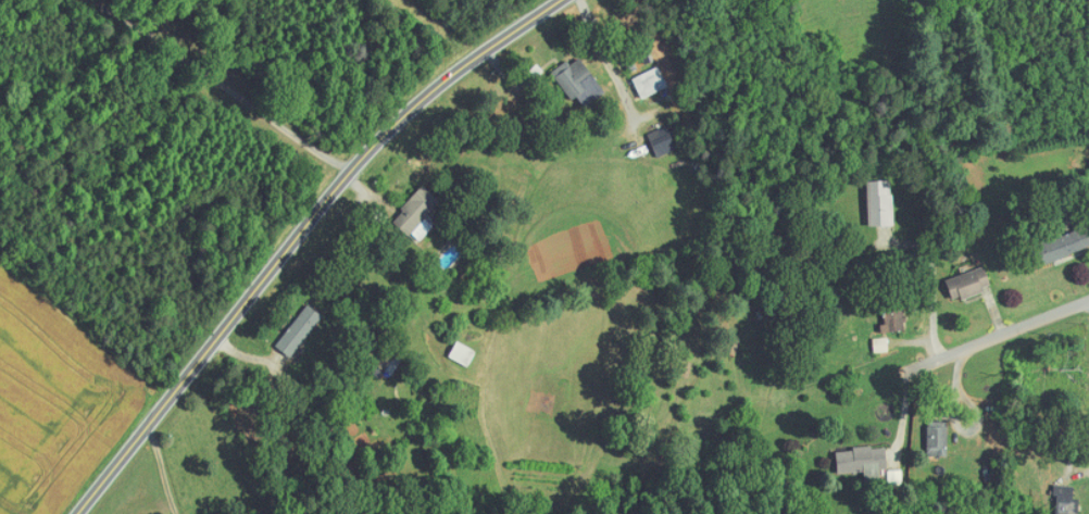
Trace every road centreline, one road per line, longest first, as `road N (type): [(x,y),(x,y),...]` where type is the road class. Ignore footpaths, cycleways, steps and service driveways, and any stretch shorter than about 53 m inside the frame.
road 1 (tertiary): [(80,513),(363,156),(473,60),(563,0)]
road 2 (residential): [(941,360),(1088,306)]

